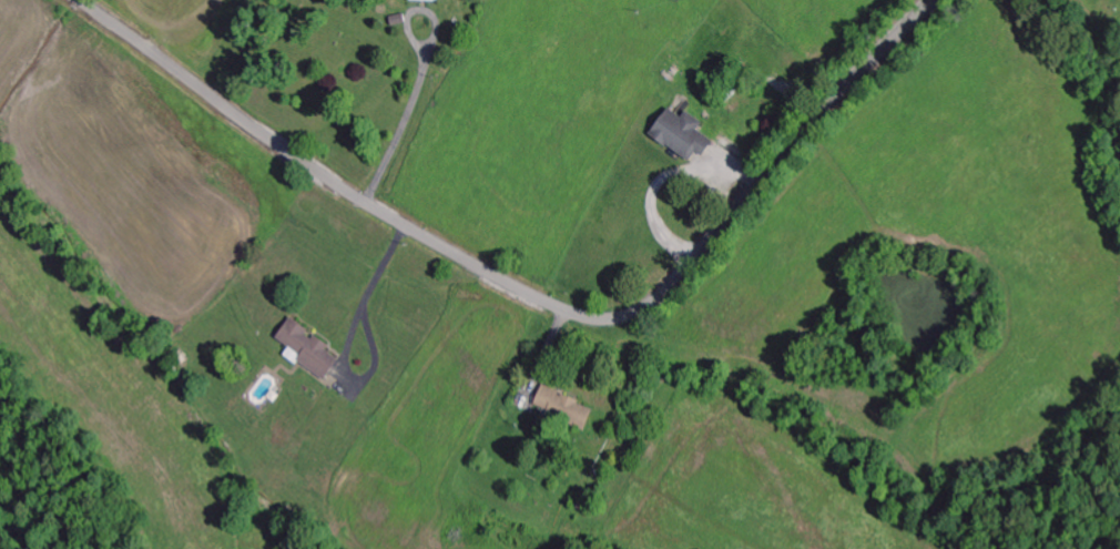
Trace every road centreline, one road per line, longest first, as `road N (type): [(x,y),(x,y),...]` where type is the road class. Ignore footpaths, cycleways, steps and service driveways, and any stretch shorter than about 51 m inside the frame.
road 1 (residential): [(935,0),(668,289),(611,321),(550,307),(360,202),(75,0)]

